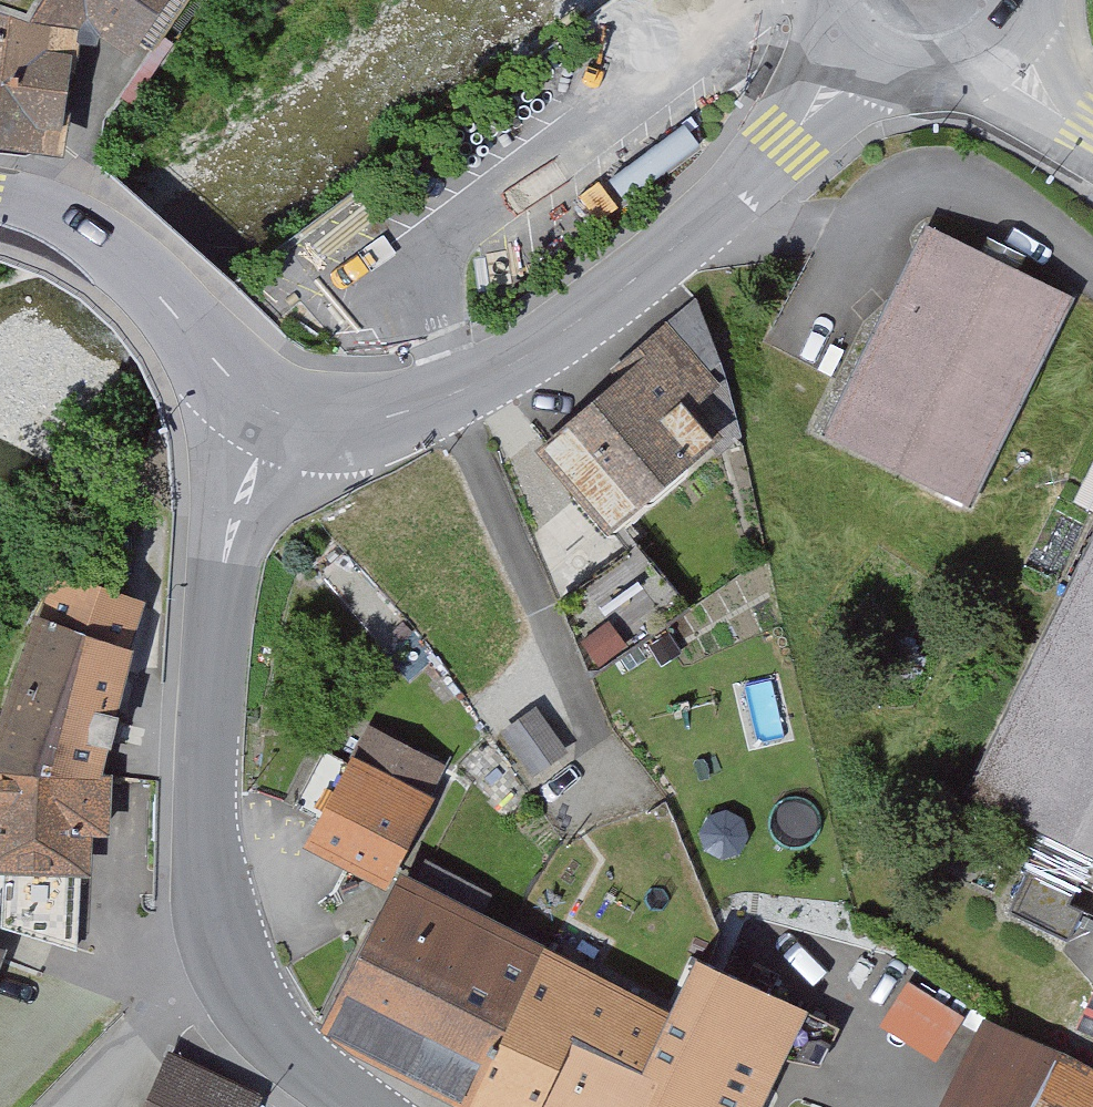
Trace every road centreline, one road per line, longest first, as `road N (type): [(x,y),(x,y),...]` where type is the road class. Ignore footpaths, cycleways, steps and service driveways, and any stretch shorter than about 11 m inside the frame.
road 1 (tertiary): [(277,411),(320,424),(392,418),(510,365),(695,234),(787,145),(857,52)]
road 2 (tertiary): [(228,945),(208,818),(215,639),(237,509),(277,411)]
road 3 (tertiary): [(200,347),(141,277),(100,245),(0,198)]
road 4 (residential): [(228,945),(54,1106)]
road 5 (tertiary): [(357,1106),(264,1026),(228,945)]
road 6 (tertiary): [(857,52),(925,76),(992,54)]
road 7 (tertiary): [(1092,137),(992,54)]

